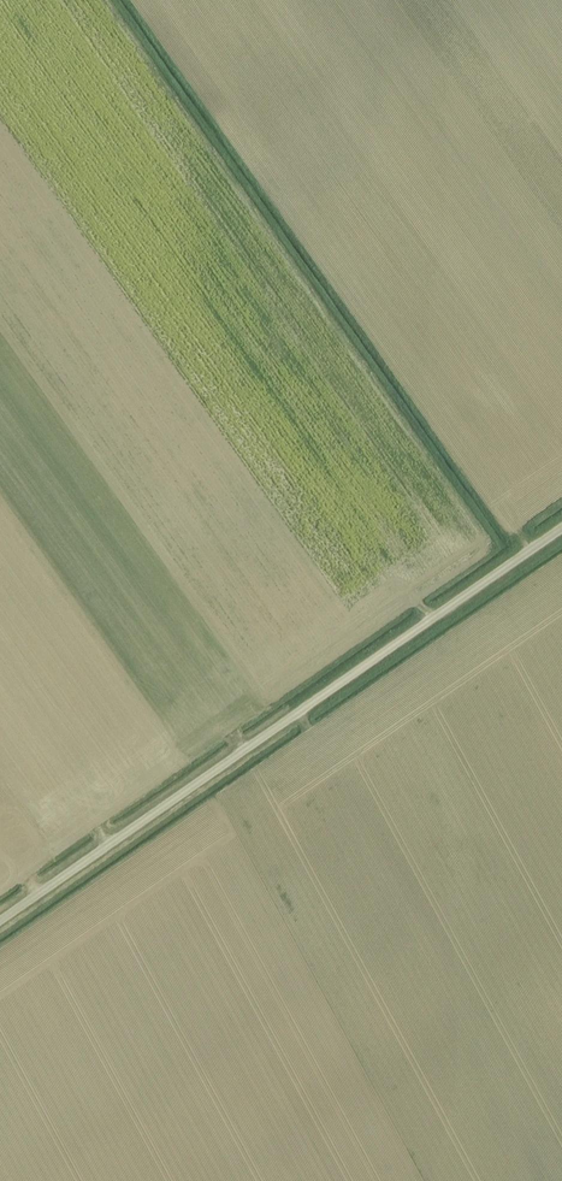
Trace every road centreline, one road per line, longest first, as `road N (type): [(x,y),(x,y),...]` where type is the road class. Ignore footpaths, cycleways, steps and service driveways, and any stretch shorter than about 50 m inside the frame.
road 1 (unclassified): [(0,921),(561,528)]

